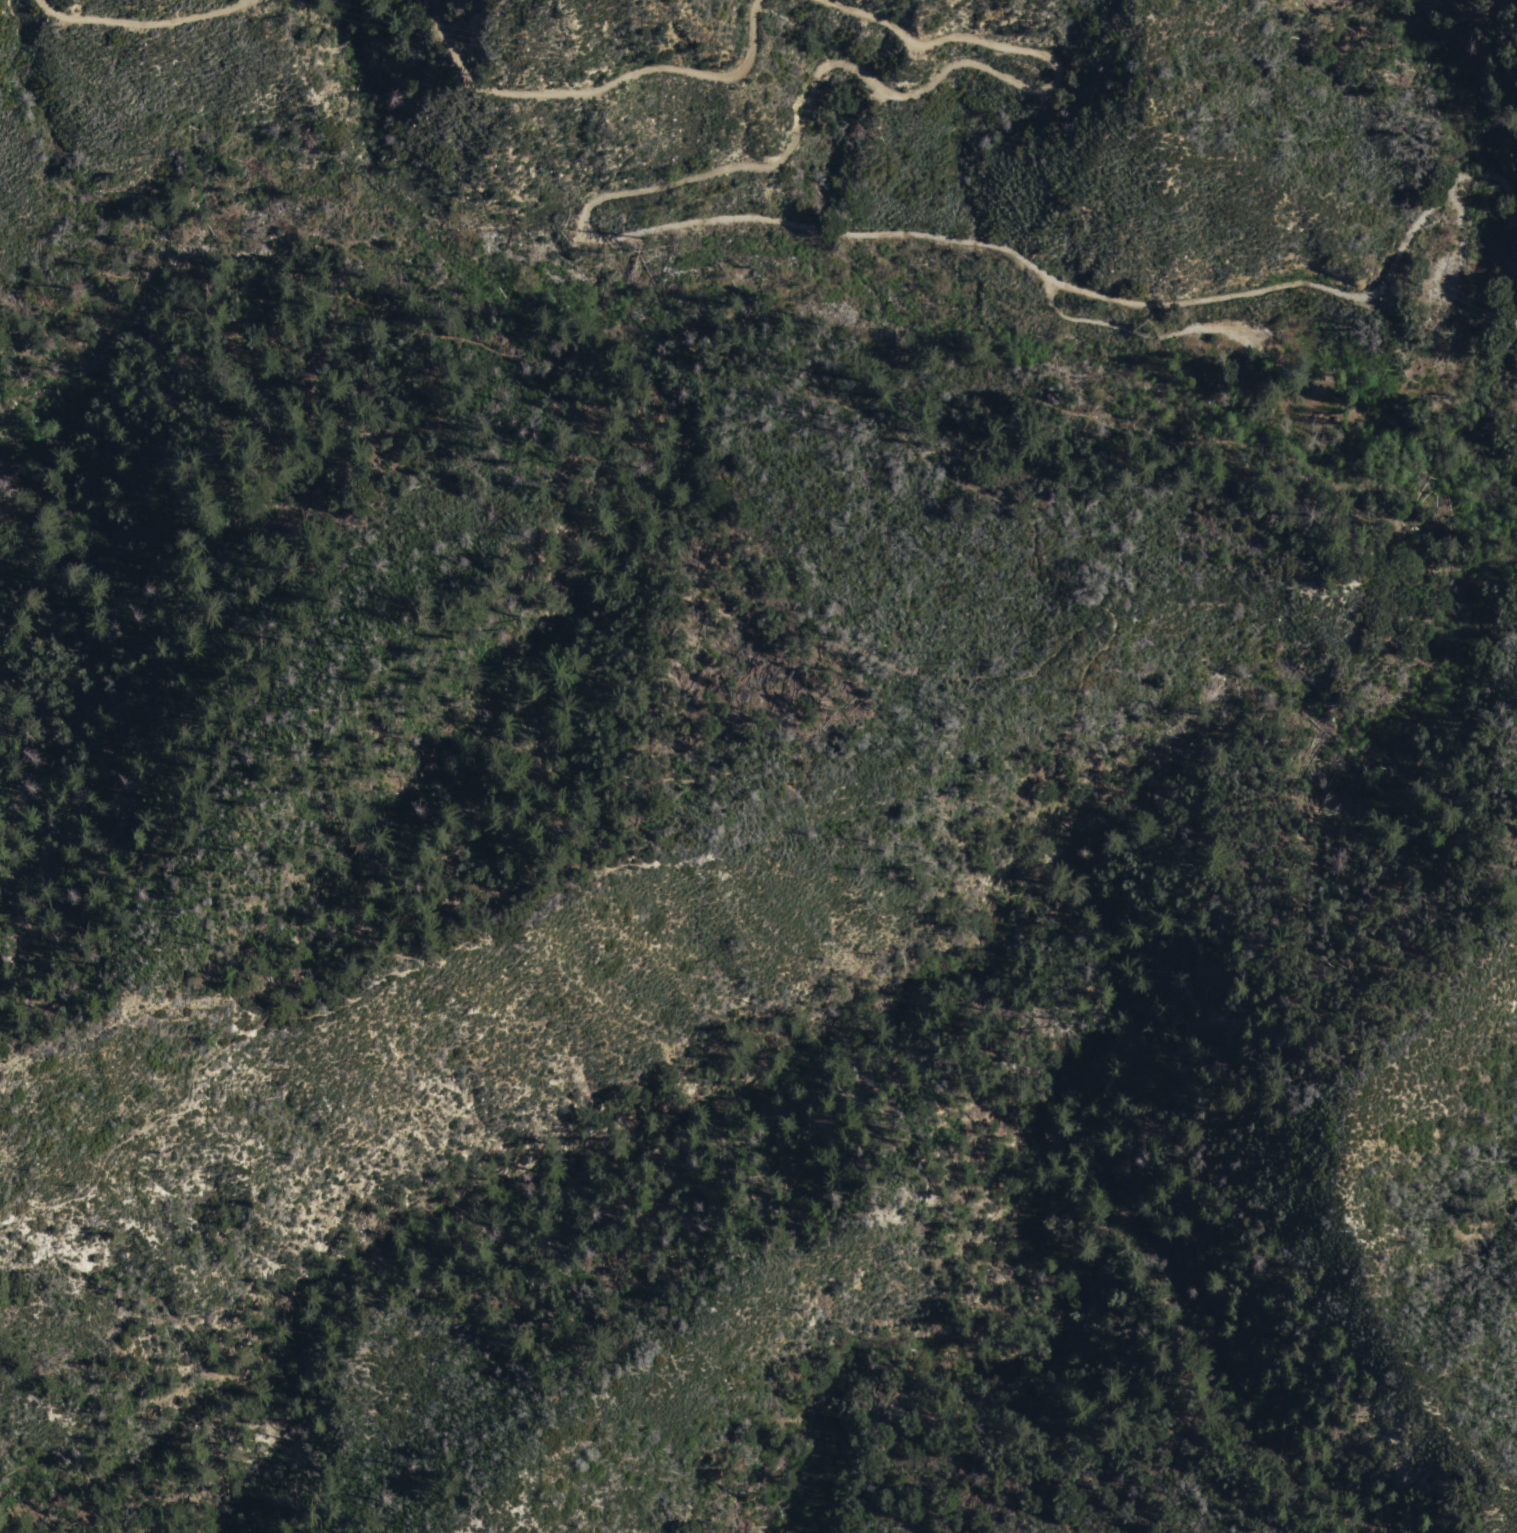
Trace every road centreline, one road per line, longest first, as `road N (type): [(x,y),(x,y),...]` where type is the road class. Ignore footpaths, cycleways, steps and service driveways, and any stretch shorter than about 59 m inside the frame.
road 1 (track): [(1332,400),(1257,340),(1206,327),(1153,338),(1070,319),(1059,311),(1054,282)]
road 2 (track): [(1441,330),(1462,244),(1460,224),(1446,208)]

